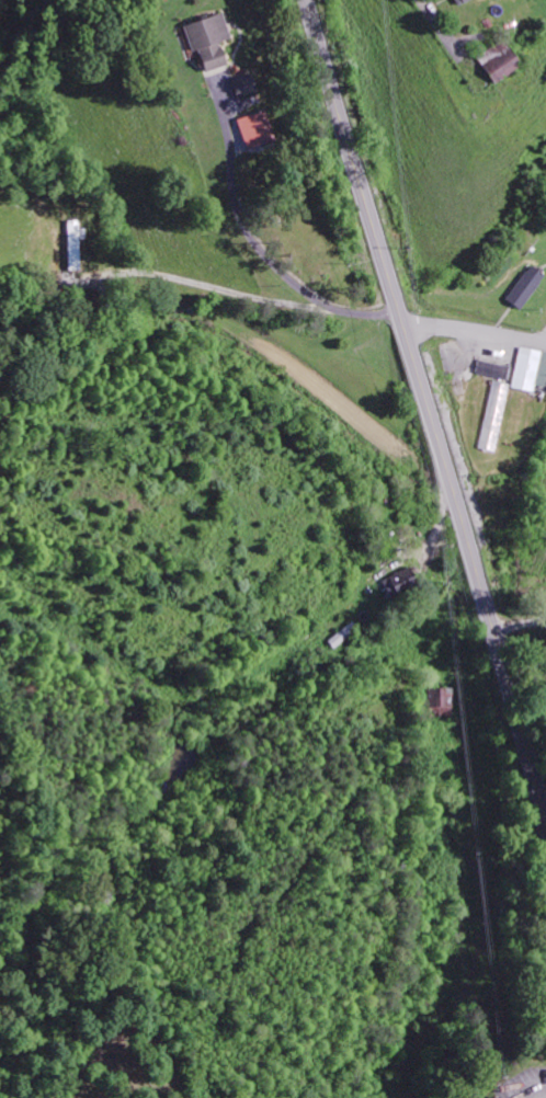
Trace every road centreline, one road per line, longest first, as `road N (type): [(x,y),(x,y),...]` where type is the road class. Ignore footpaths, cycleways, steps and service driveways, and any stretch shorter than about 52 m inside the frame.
road 1 (secondary): [(545,828),(306,0)]
road 2 (residential): [(545,341),(403,322)]

